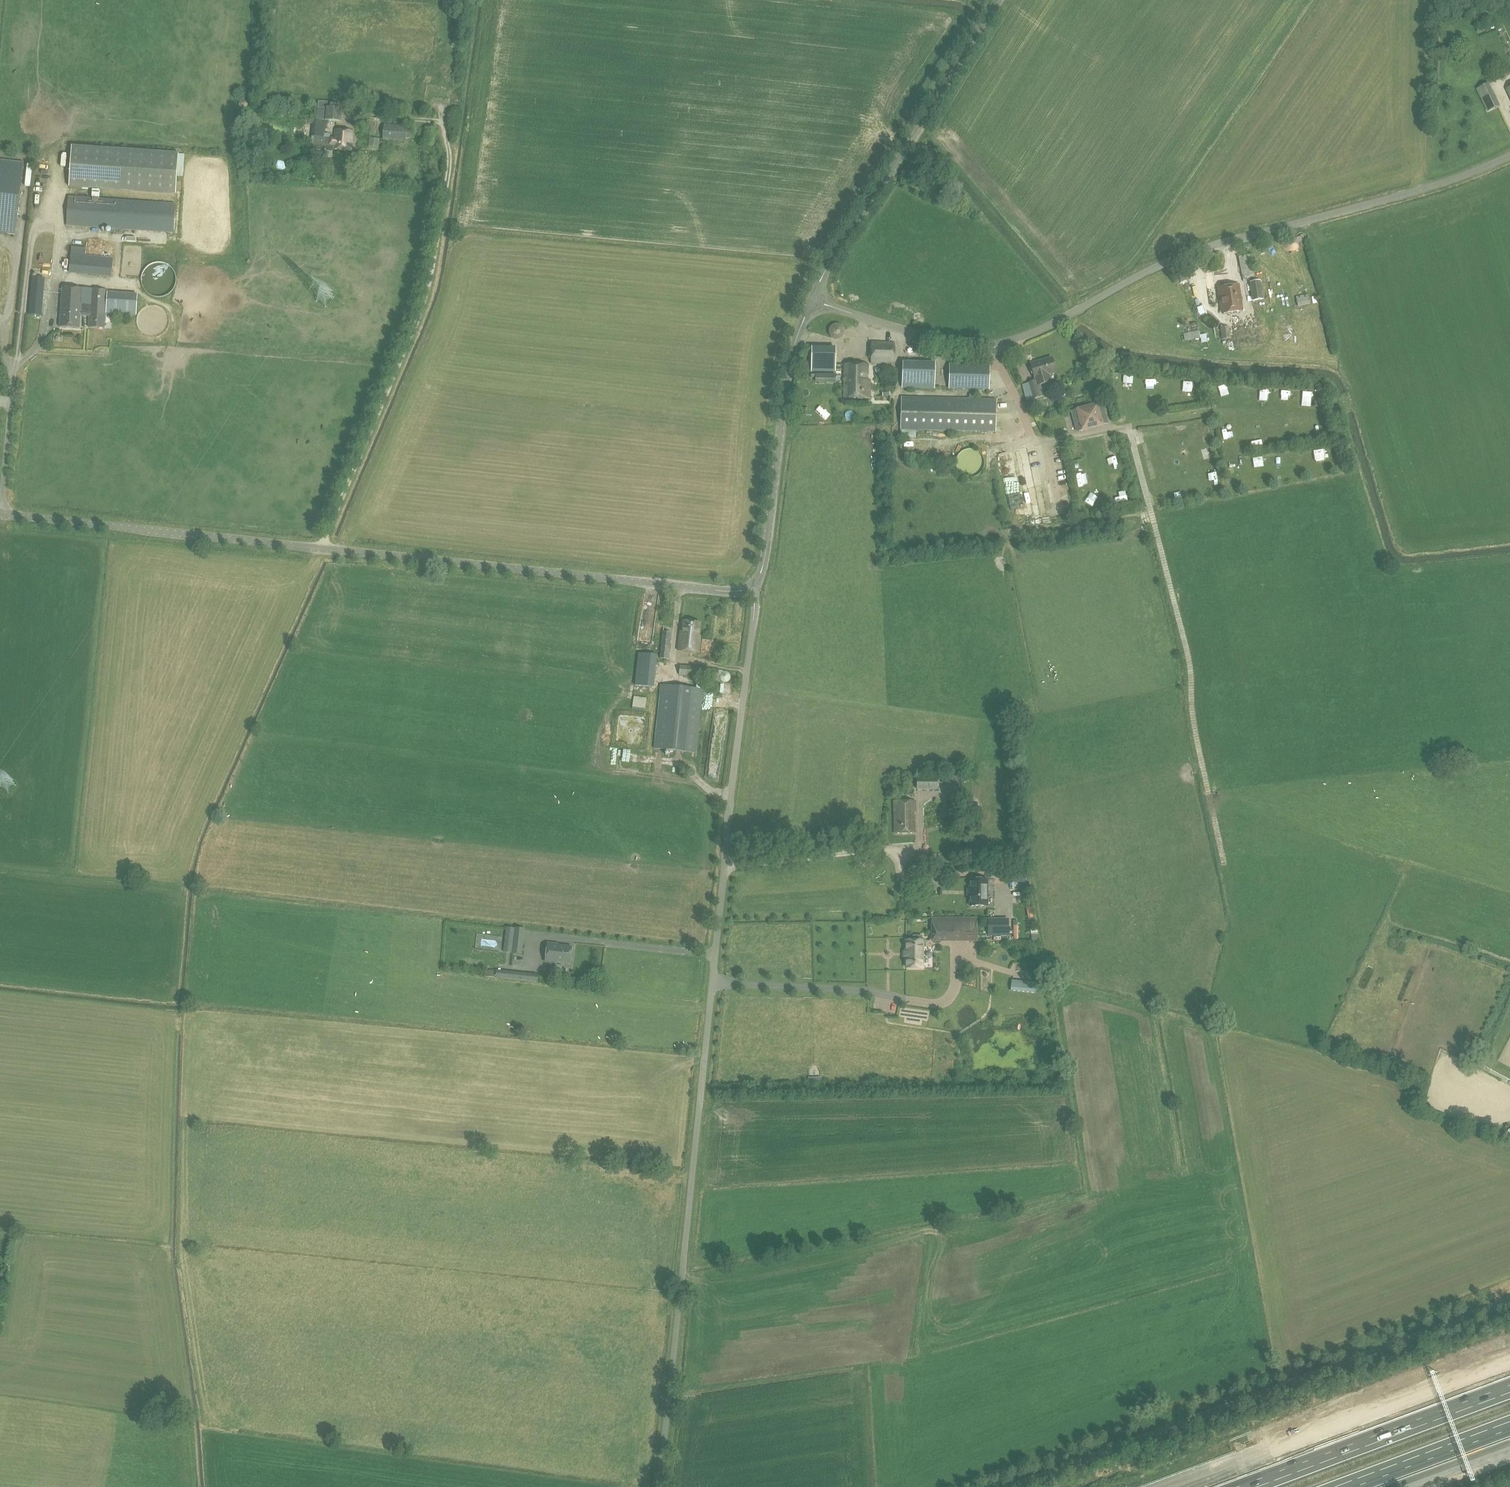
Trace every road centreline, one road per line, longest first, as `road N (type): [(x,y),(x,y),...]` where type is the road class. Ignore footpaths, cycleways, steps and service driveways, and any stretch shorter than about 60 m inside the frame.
road 1 (unclassified): [(658,1486),(757,589)]
road 2 (unclassified): [(0,514),(757,589)]
road 3 (unclassified): [(812,300),(945,340),(1001,343),(1180,257),(1436,185),(1509,156)]
road 4 (unclassified): [(1509,1301),(1014,1486)]
road 5 (unclassified): [(812,300),(1001,0)]
road 6 (unclassified): [(757,589),(788,365),(812,300)]
road 7 (motorway): [(1509,1386),(1238,1486)]
road 8 (motorway): [(1382,1486),(1509,1439)]

